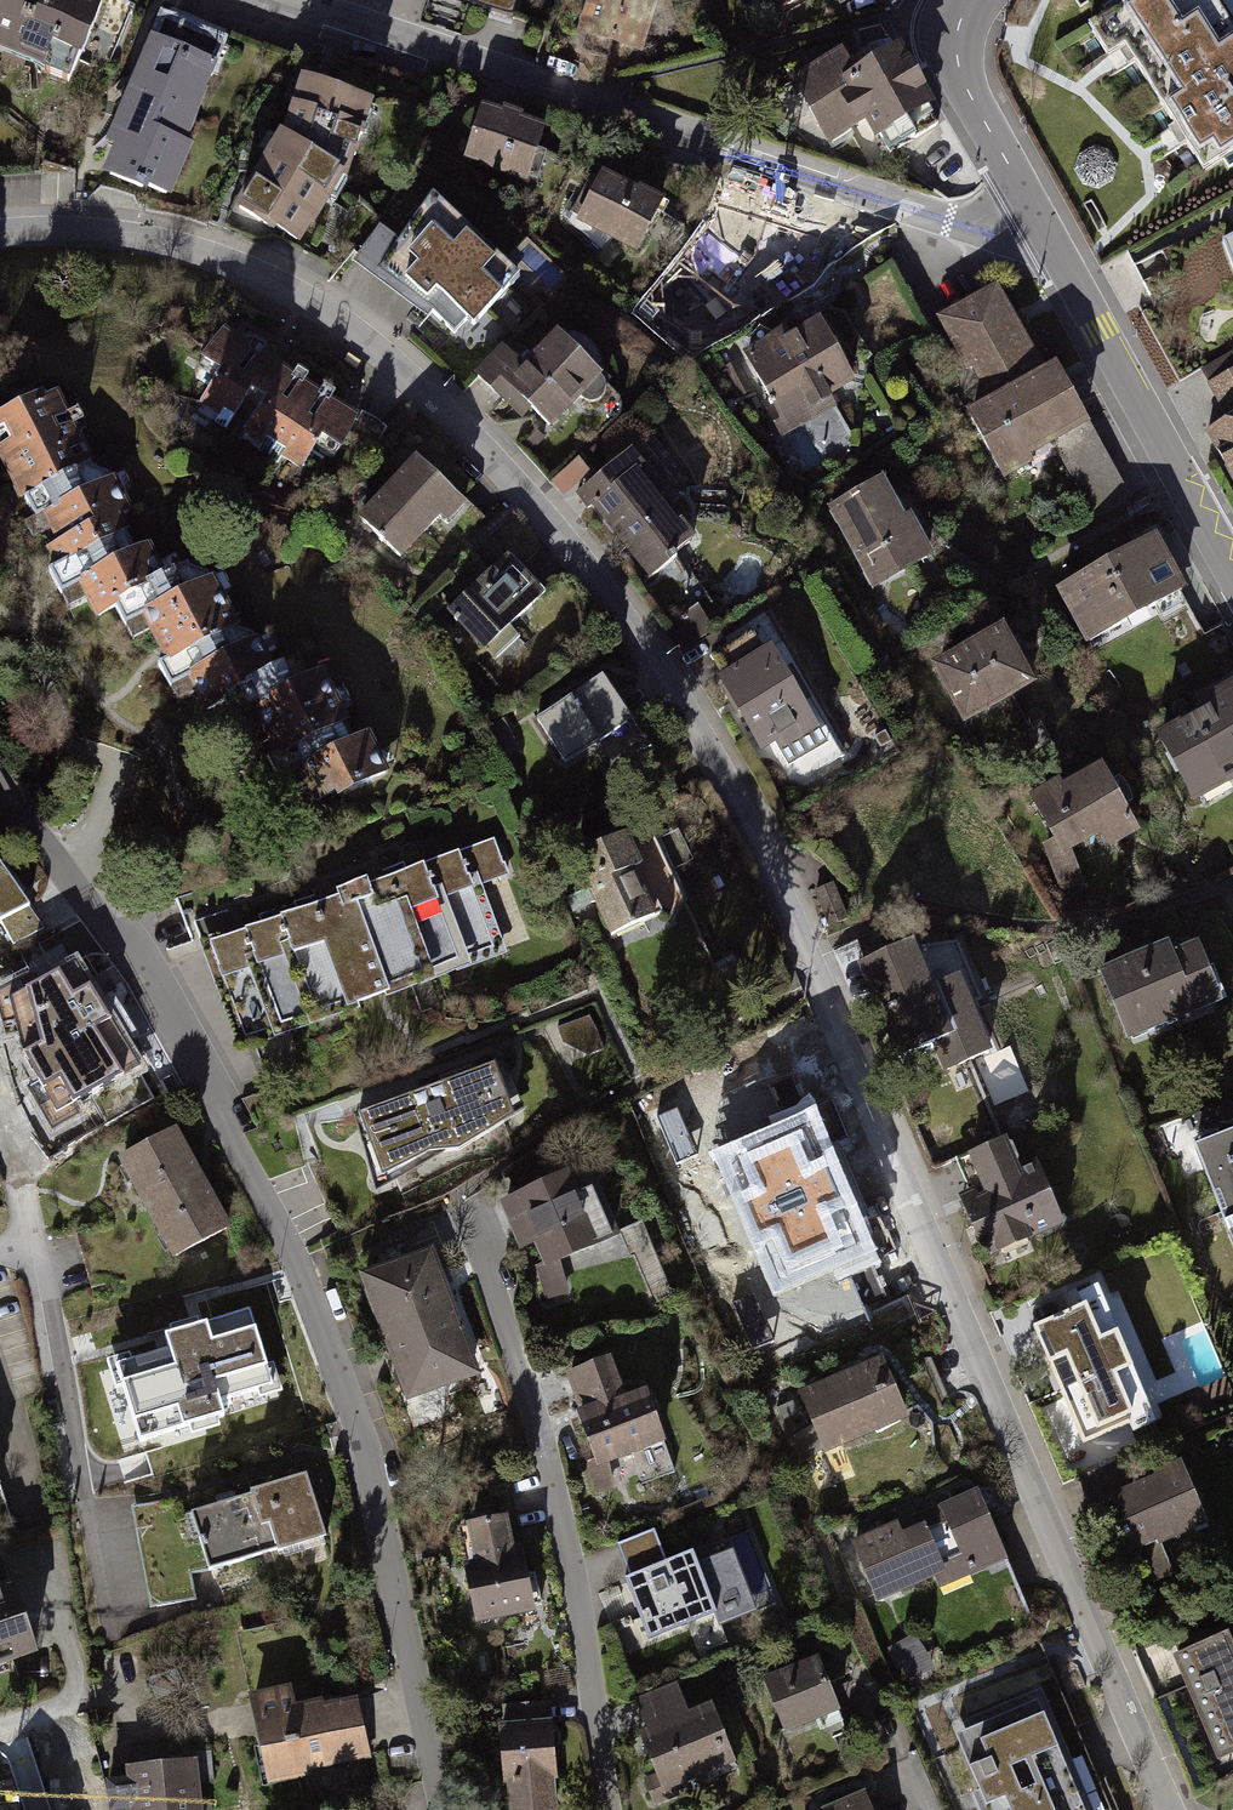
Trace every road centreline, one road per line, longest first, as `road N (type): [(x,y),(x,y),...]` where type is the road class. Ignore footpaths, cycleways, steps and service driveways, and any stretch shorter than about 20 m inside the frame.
road 1 (residential): [(0,233),(75,230),(182,247),(315,307),(411,378),(519,487),(609,597),(691,719),(767,862),(1167,1809)]
road 2 (residential): [(0,783),(107,929),(229,1130),(308,1292),(363,1431),(439,1809)]
road 3 (residential): [(285,0),(947,220),(996,226),(1034,212)]
road 4 (residential): [(608,1809),(567,1546),(503,1320),(463,1212)]
road 5 (tertiary): [(1232,577),(1034,212)]
road 6 (residential): [(36,1238),(108,1629)]
road 7 (tertiary): [(1034,212),(964,86),(956,38)]
road 8 (residential): [(0,1066),(36,1238)]

